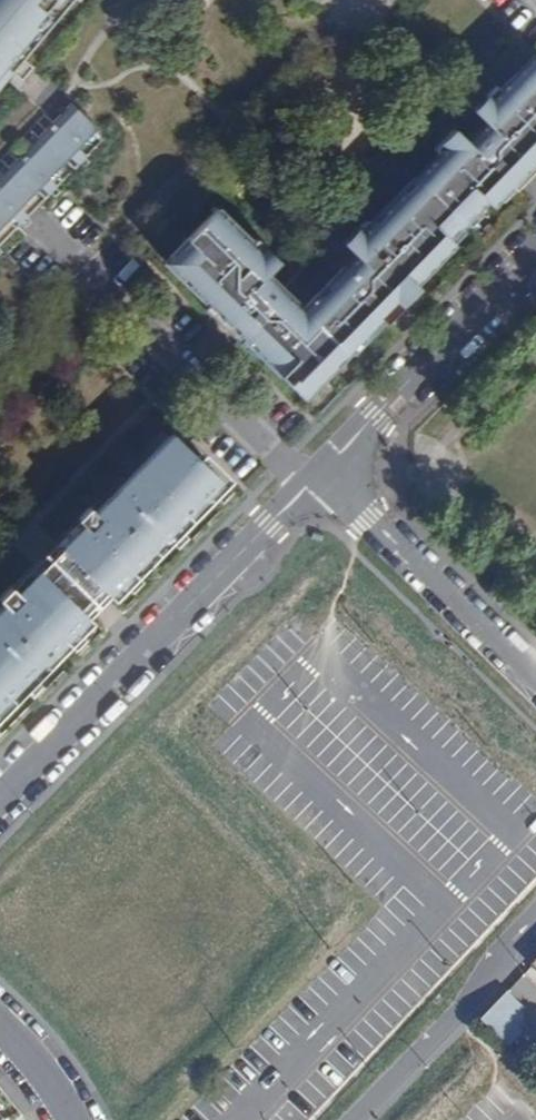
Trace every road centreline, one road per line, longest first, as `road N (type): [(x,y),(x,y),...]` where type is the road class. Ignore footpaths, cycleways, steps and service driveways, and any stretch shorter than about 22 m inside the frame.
road 1 (residential): [(0,800),(535,253)]
road 2 (residential): [(74,1119),(0,1024)]

